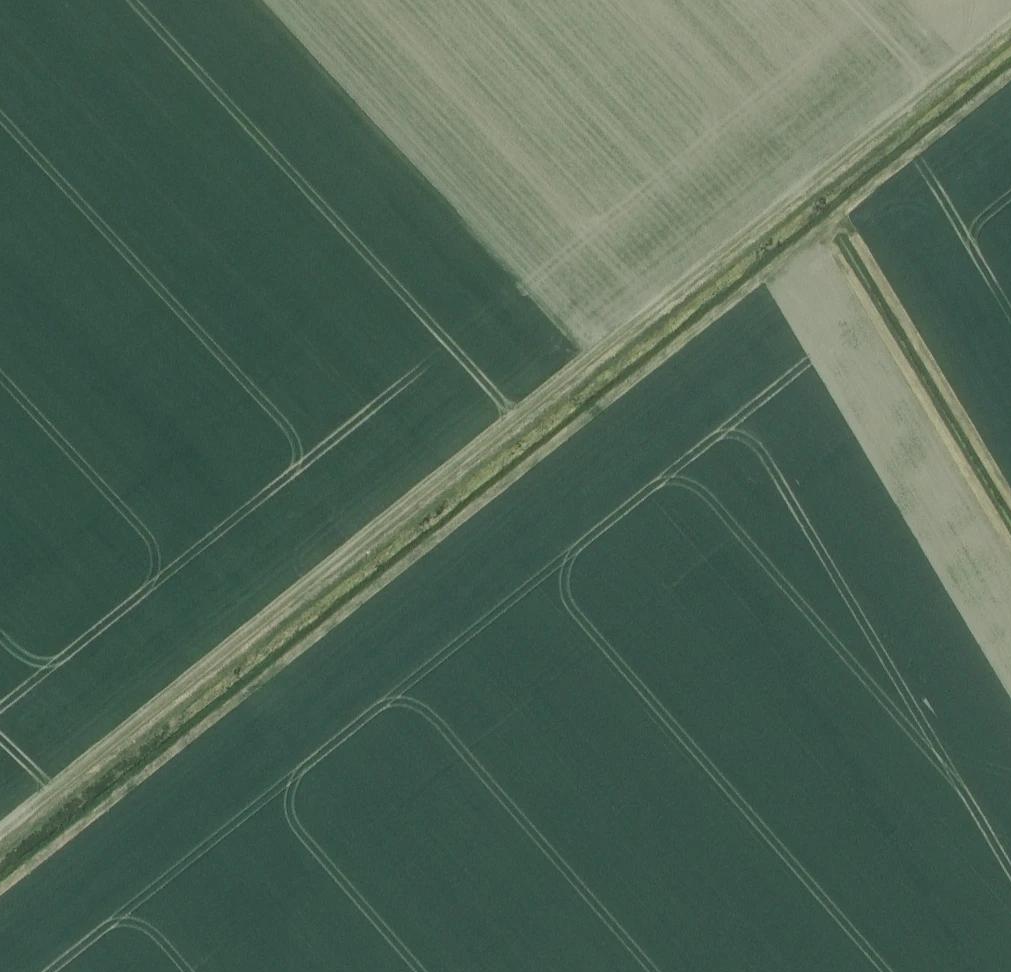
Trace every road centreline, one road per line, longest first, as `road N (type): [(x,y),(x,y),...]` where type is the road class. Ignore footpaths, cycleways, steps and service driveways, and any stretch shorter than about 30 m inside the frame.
road 1 (track): [(1010,18),(0,831)]

